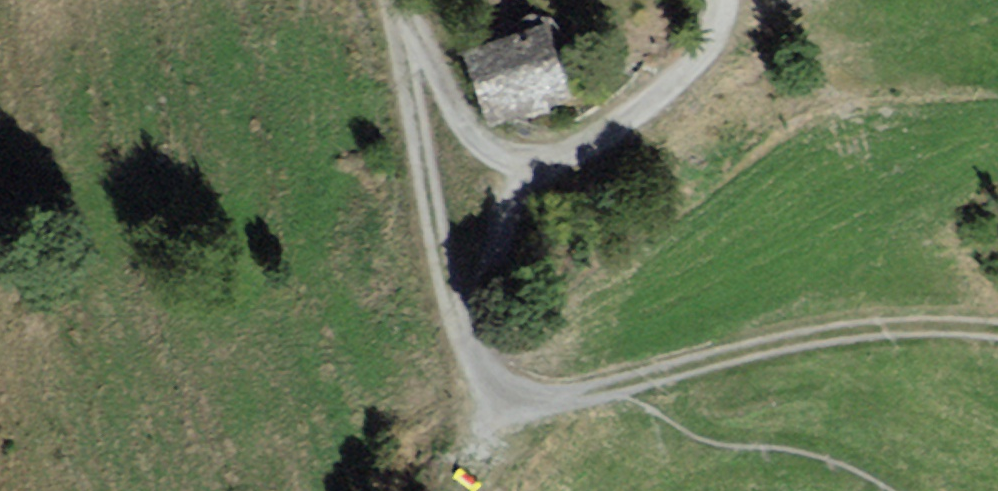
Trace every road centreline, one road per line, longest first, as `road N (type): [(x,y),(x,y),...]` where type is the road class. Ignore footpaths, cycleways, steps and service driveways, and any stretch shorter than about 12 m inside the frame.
road 1 (track): [(395,0),(446,280),(480,372),(499,384),(539,397),(576,396),(823,335),(997,329)]
road 2 (track): [(721,0),(706,52),(662,94),(602,137),(526,164),(463,328)]
road 3 (track): [(401,0),(458,116),(493,151),(526,164)]

